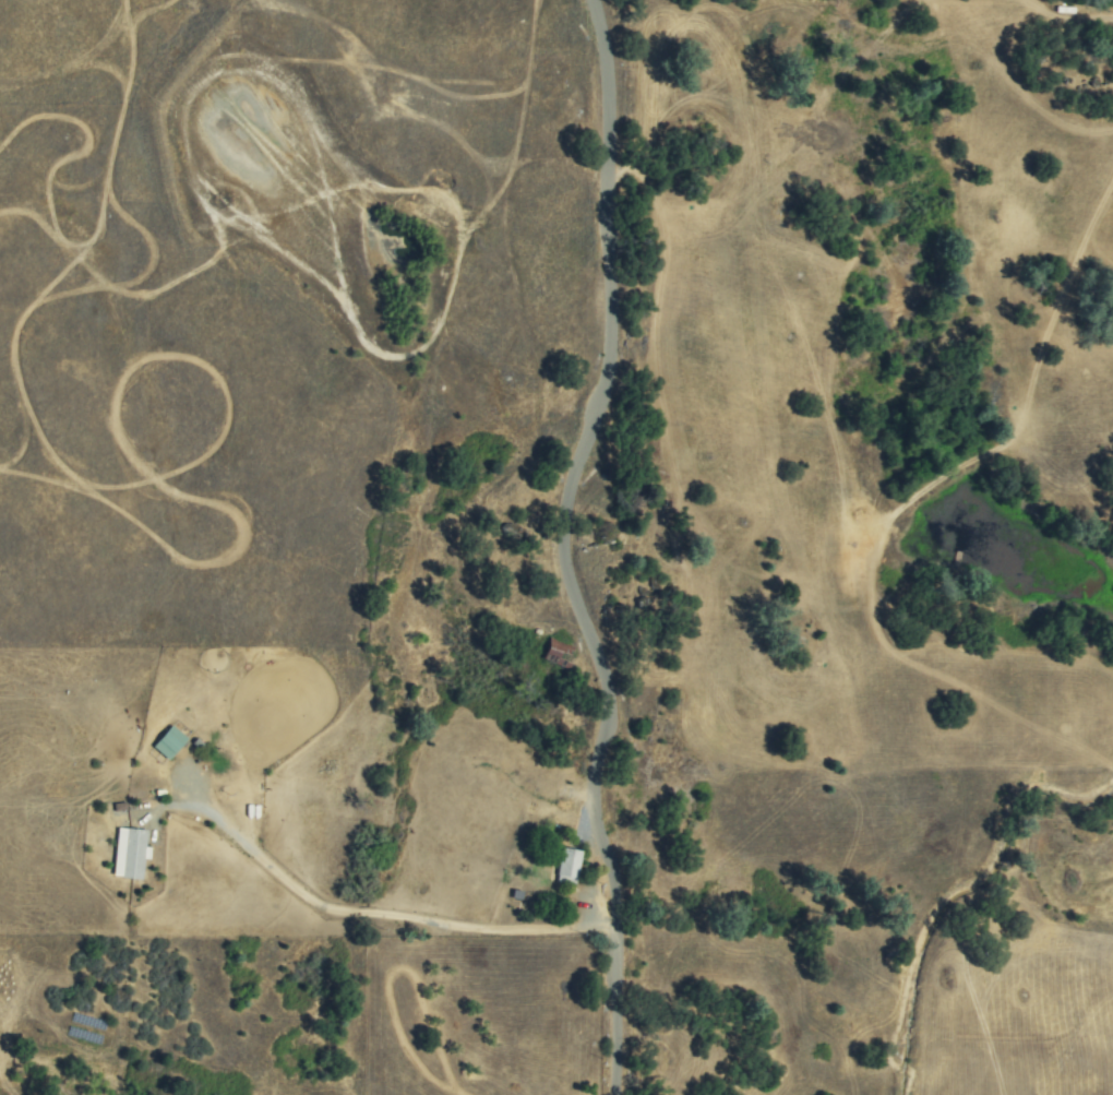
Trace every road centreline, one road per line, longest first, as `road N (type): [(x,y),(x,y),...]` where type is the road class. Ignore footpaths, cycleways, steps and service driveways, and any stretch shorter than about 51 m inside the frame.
road 1 (residential): [(614,1094),(617,930)]

